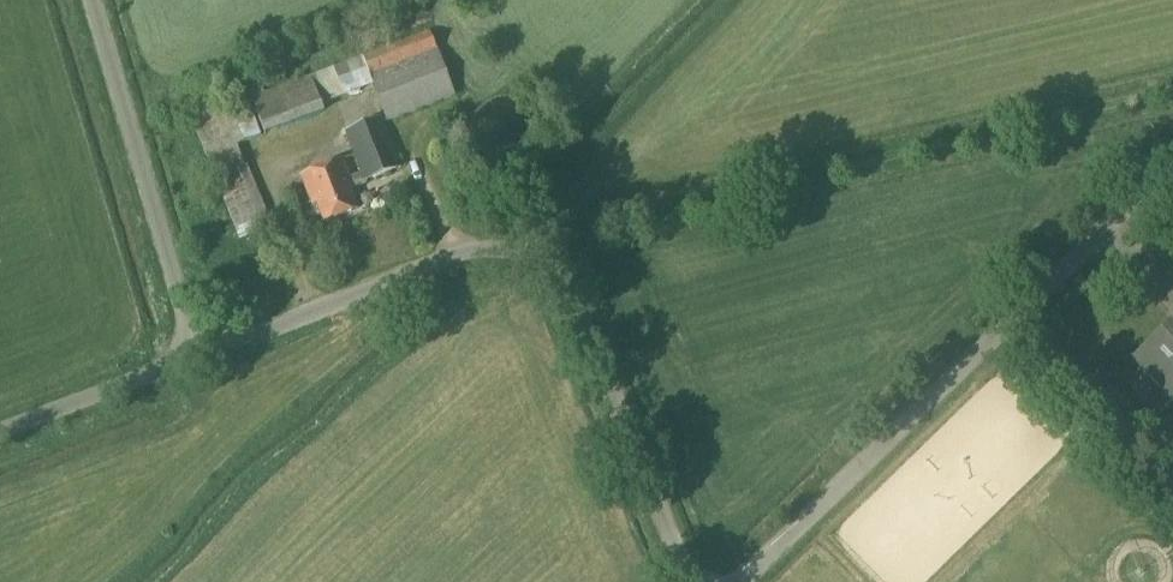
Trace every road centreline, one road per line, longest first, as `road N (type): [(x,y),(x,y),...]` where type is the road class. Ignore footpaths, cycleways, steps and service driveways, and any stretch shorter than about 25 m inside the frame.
road 1 (unclassified): [(689,581),(568,282),(521,239),(198,358)]
road 2 (track): [(521,239),(1172,89)]
road 3 (unclassified): [(738,581),(1172,142)]
road 4 (unclassified): [(198,358),(92,0)]
road 5 (unclassified): [(0,434),(198,358)]

